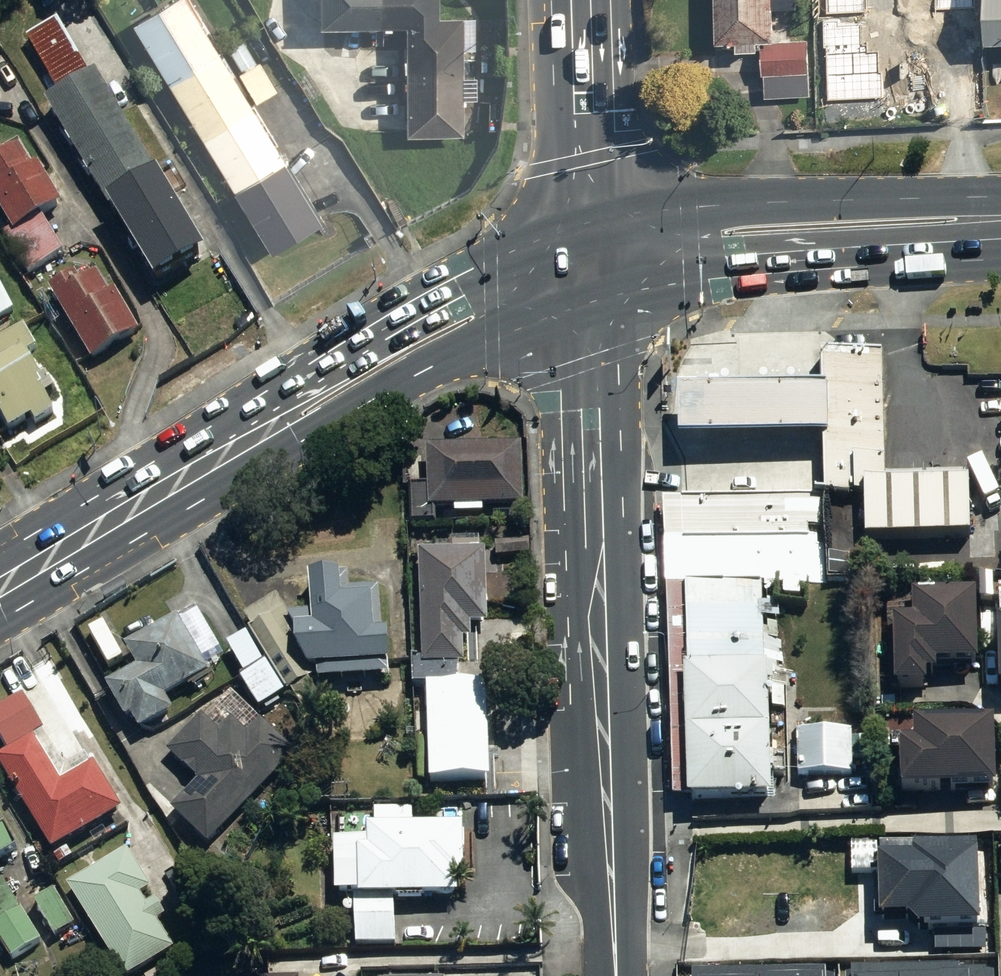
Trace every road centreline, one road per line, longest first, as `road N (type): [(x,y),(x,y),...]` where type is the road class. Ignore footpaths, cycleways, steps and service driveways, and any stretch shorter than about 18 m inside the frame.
road 1 (primary): [(611,975),(599,299)]
road 2 (primary): [(217,459),(293,390),(457,284),(594,234)]
road 3 (primary): [(599,299),(491,341),(320,427),(217,459)]
road 4 (primary): [(594,234),(774,202),(912,199),(1000,210)]
road 5 (primary): [(1000,234),(901,261),(599,299)]
road 6 (primary): [(217,459),(0,582)]
road 7 (primary): [(589,0),(594,234)]

